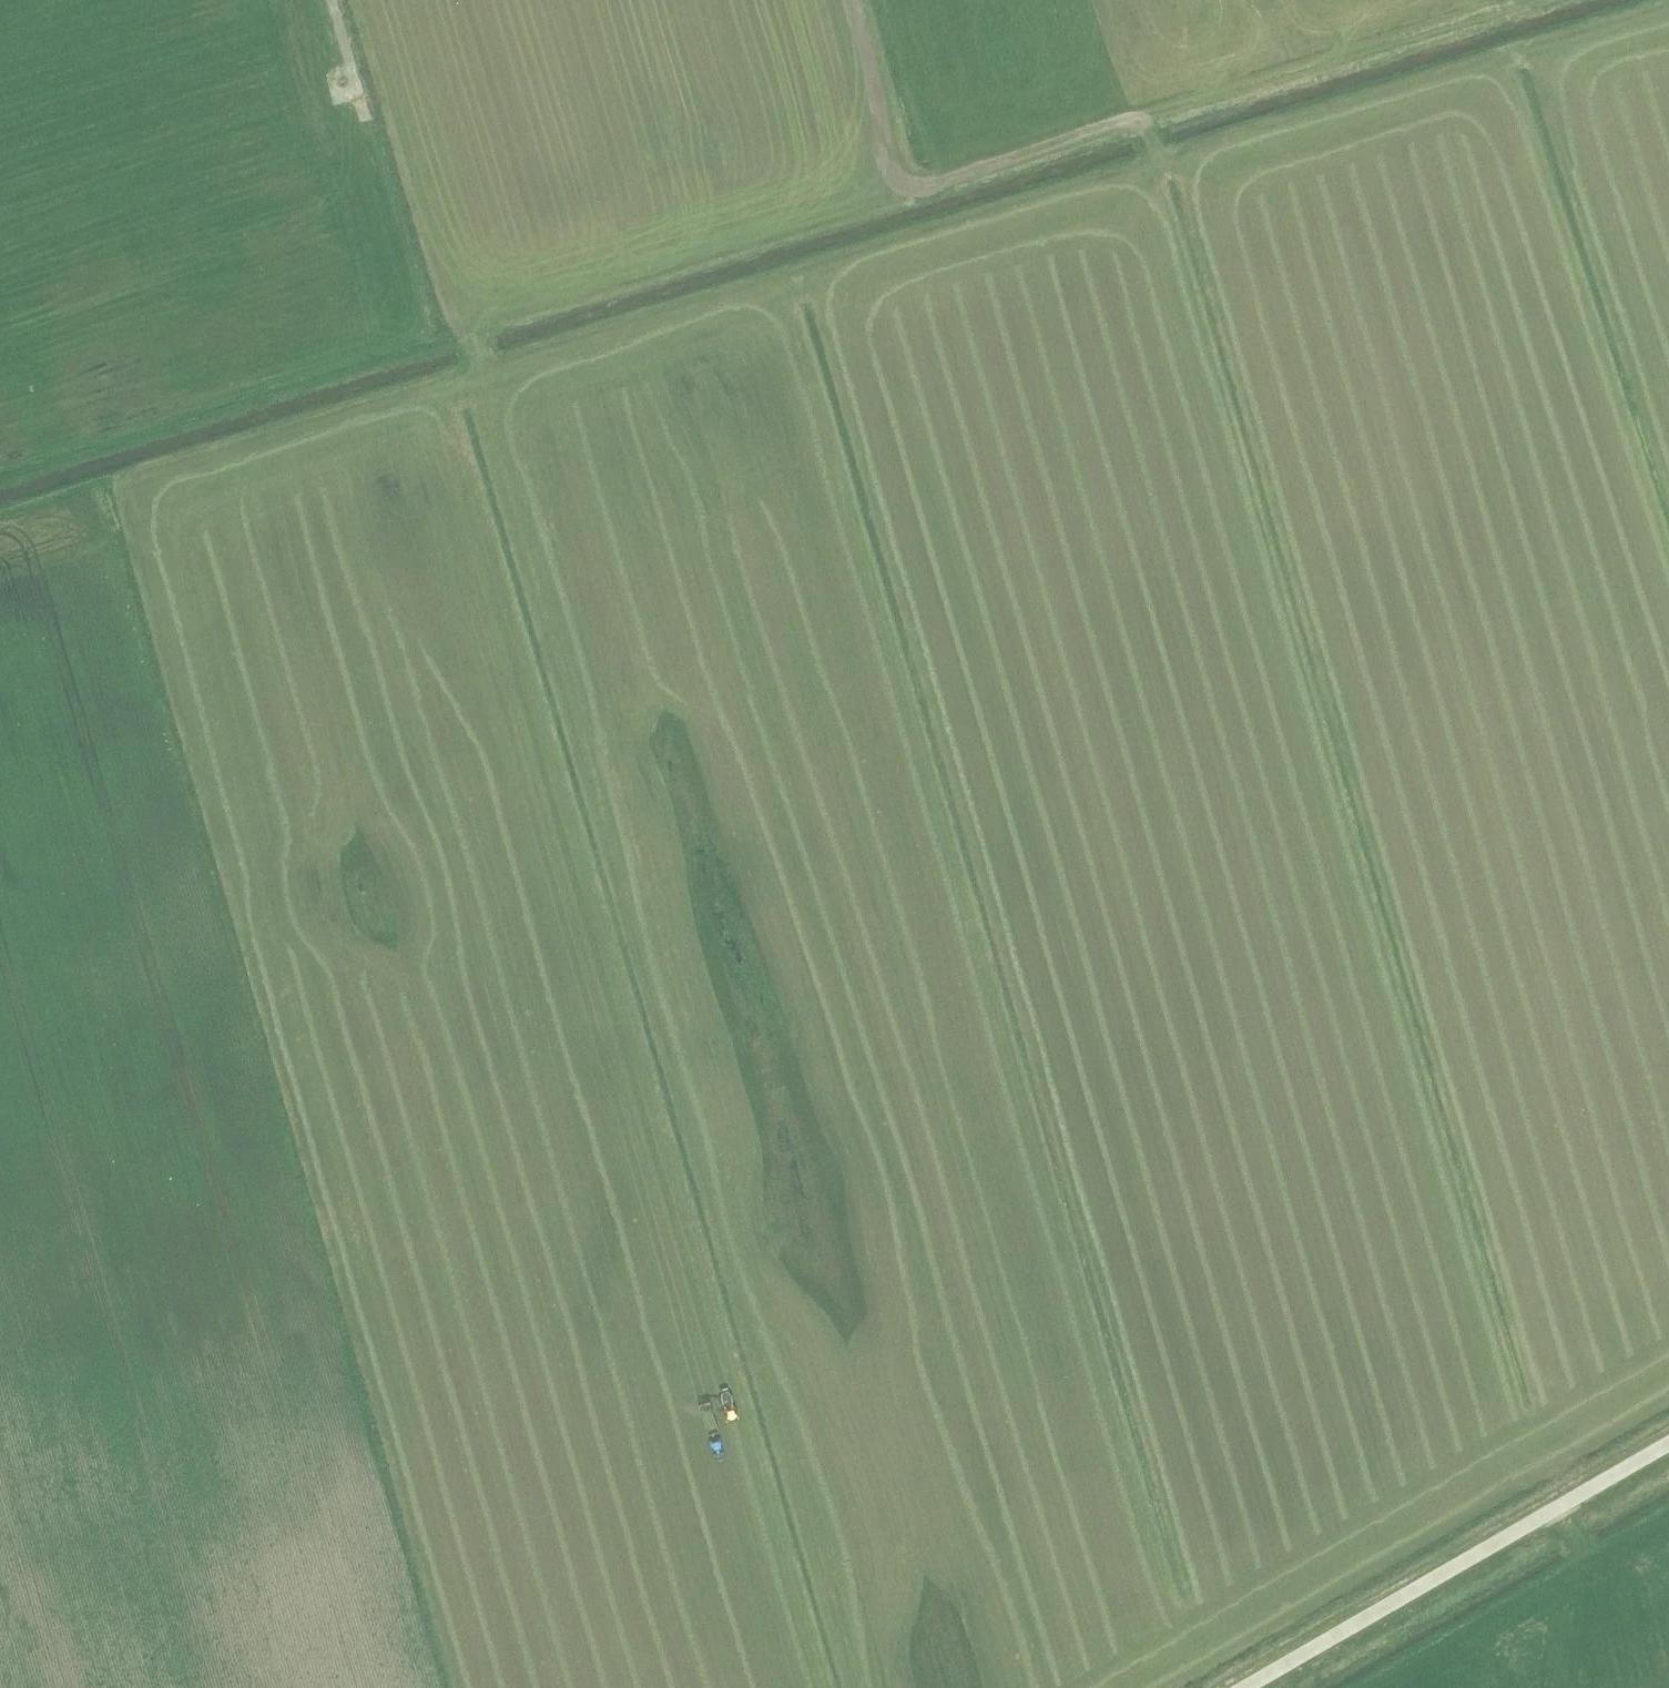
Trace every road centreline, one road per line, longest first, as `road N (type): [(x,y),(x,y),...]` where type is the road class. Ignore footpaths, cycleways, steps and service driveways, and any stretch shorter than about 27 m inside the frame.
road 1 (unclassified): [(1243,1687),(1668,1443)]

